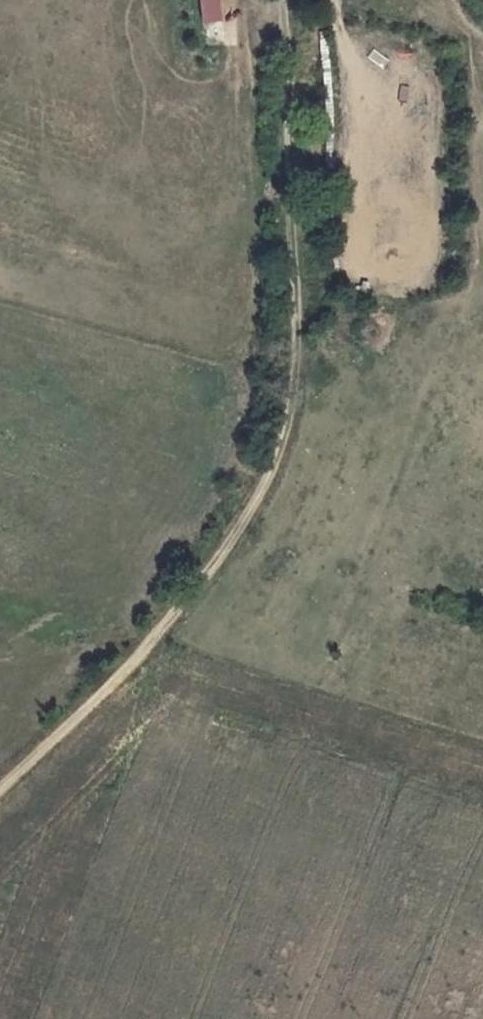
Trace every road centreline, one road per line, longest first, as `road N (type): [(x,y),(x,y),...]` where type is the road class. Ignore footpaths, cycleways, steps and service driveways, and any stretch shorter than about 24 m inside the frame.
road 1 (track): [(0,777),(117,671),(259,507),(284,445),(302,200),(285,0)]

